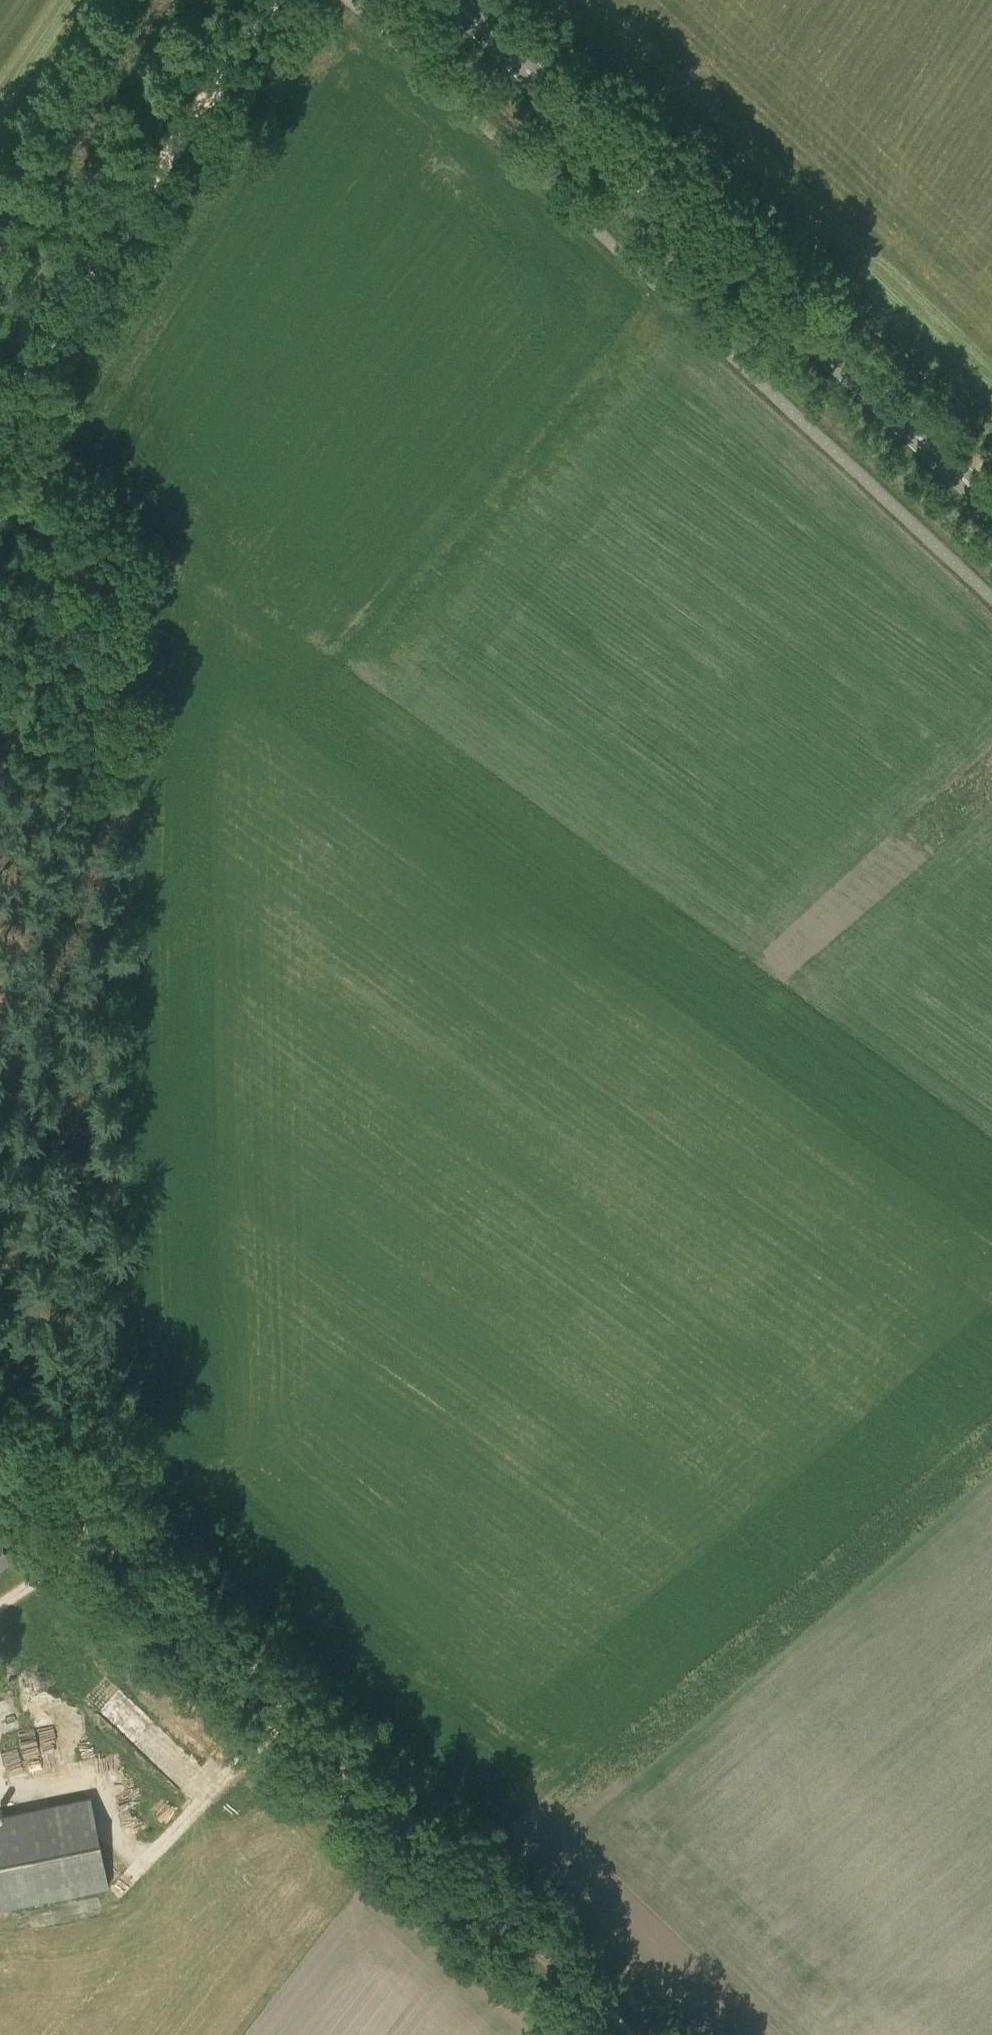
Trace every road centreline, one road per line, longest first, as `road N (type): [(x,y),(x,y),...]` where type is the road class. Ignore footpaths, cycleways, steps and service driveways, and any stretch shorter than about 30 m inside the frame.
road 1 (track): [(0,1428),(640,2034)]
road 2 (secondary): [(466,0),(991,496)]
road 3 (track): [(271,0),(0,403)]

